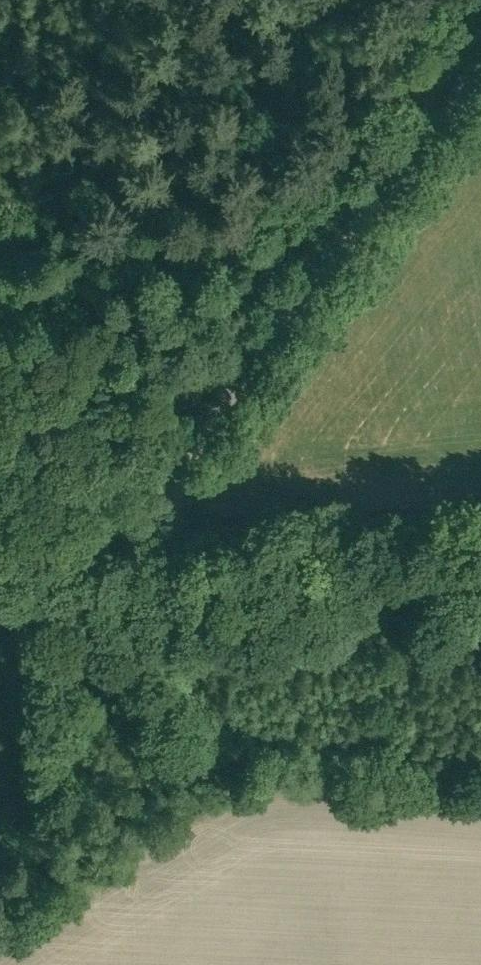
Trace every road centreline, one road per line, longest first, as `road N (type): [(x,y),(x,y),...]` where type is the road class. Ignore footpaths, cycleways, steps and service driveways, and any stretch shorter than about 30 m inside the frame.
road 1 (unclassified): [(171,509),(215,416),(480,73)]
road 2 (track): [(0,240),(261,255),(316,283)]
road 3 (unclassified): [(480,535),(201,549)]
road 4 (unclassified): [(132,555),(0,561)]

